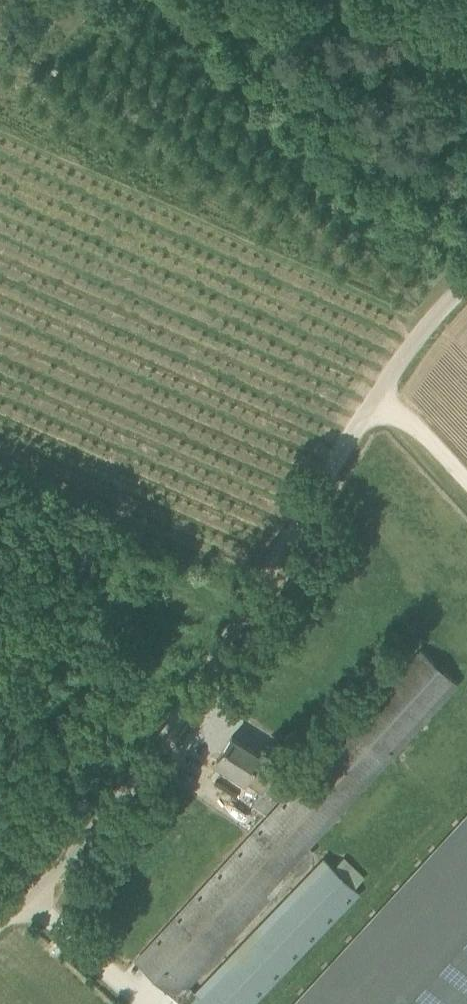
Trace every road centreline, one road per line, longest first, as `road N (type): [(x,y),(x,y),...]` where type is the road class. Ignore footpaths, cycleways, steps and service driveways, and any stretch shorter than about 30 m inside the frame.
road 1 (unclassified): [(0,923),(123,797),(182,720),(404,354),(466,284)]
road 2 (track): [(466,90),(338,0)]

